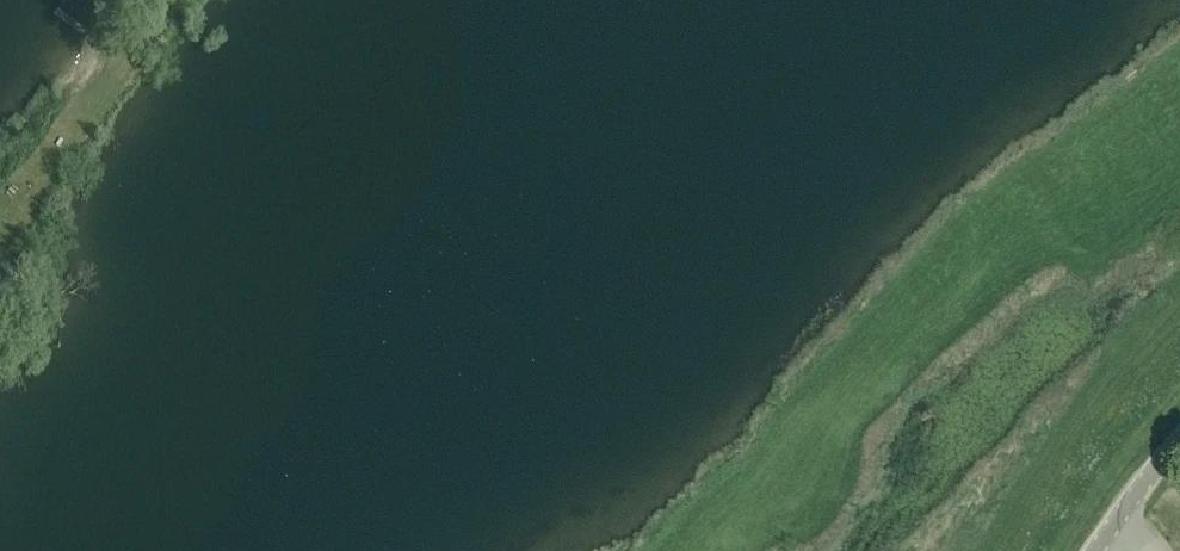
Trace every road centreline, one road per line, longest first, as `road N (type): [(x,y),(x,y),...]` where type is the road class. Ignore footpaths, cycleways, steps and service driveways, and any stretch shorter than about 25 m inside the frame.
road 1 (tertiary): [(1094,550),(1179,442)]

